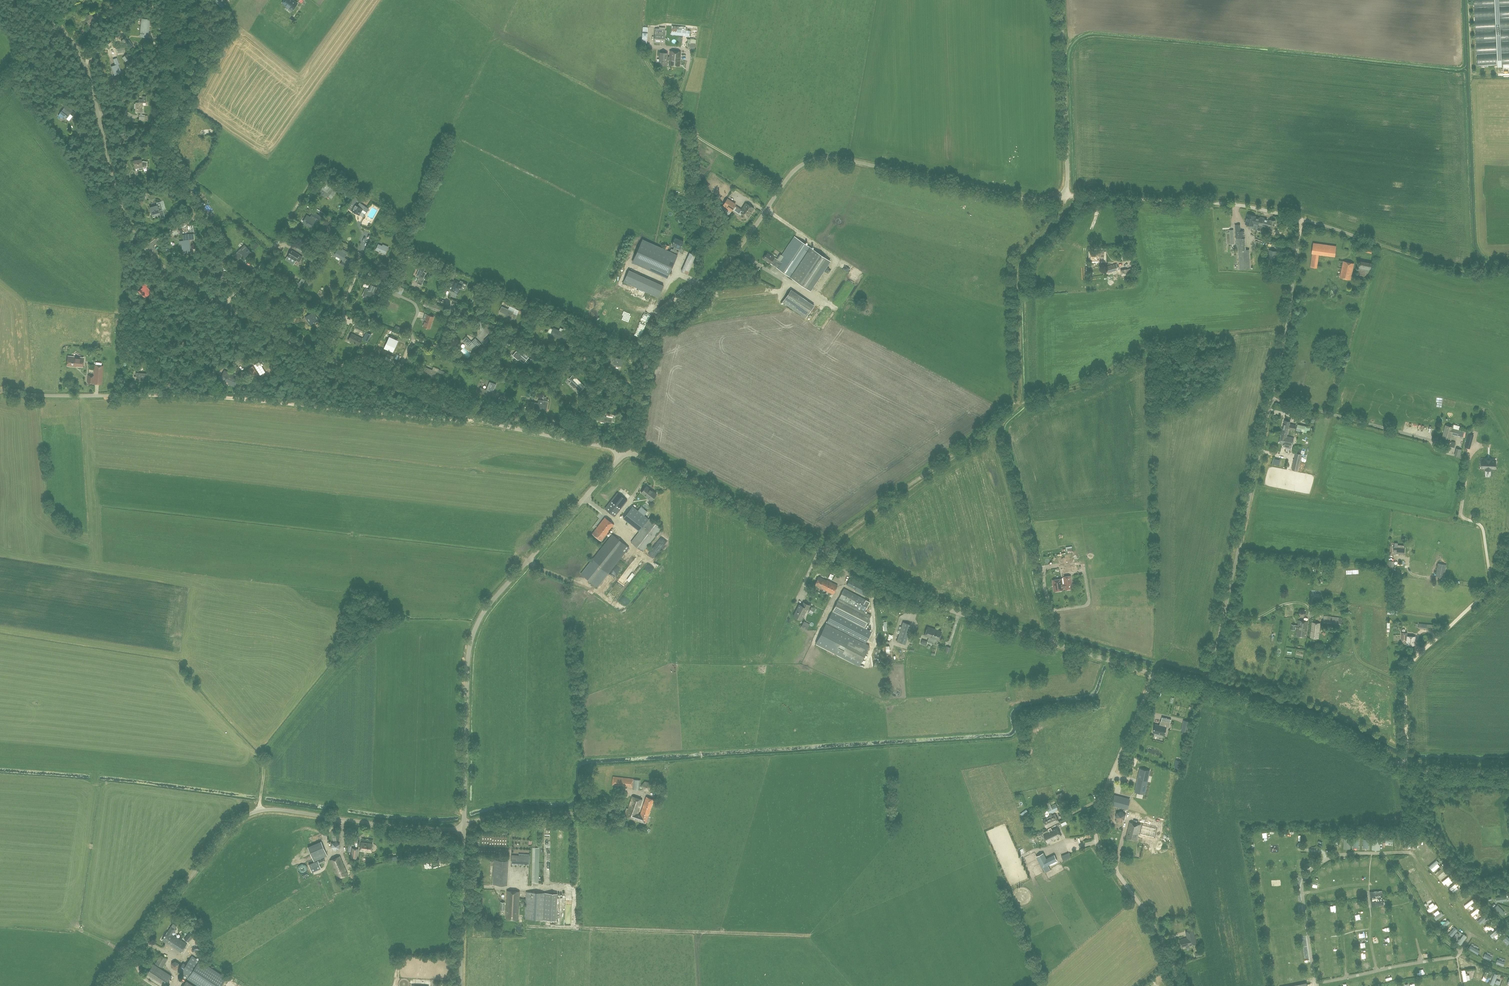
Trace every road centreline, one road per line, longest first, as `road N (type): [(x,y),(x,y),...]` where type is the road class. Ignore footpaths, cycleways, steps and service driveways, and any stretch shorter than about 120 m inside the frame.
road 1 (unclassified): [(625,452),(659,325),(741,247),(808,161),(837,157),(1031,200),(1060,197),(1067,176),(1063,0)]
road 2 (unclassified): [(625,452),(466,415),(311,350),(172,274),(142,245),(118,202),(88,68),(28,0)]
road 3 (track): [(1508,269),(1444,268),(1244,207),(1064,193),(1063,209),(1018,263),(1018,402)]
road 4 (unclassified): [(1154,674),(920,599),(625,452)]
road 5 (unclassified): [(1204,690),(1280,362),(1301,220)]
road 6 (unclassified): [(106,985),(250,814),(464,830)]
road 7 (unclassified): [(464,830),(467,669),(477,624),(625,452)]
road 8 (track): [(472,417),(454,422),(238,399),(123,396)]
road 9 (unclassified): [(1181,985),(1158,932),(1096,835),(1103,793),(1154,674)]
road 10 (track): [(393,386),(412,344),(441,344),(455,309),(584,359),(640,400)]
road 11 (track): [(1018,402),(1086,384),(1161,341),(1287,328)]
road 12 (track): [(1018,402),(826,551)]
road 13 (track): [(1406,768),(1409,667),(1508,572)]
road 14 (unclassified): [(1406,768),(1318,725),(1204,690)]
road 15 (unclassified): [(461,985),(464,830)]
road 16 (track): [(314,180),(259,269),(226,305)]
road 17 (track): [(1504,953),(1462,928),(1411,853)]
road 18 (unclassified): [(123,396),(0,387)]

